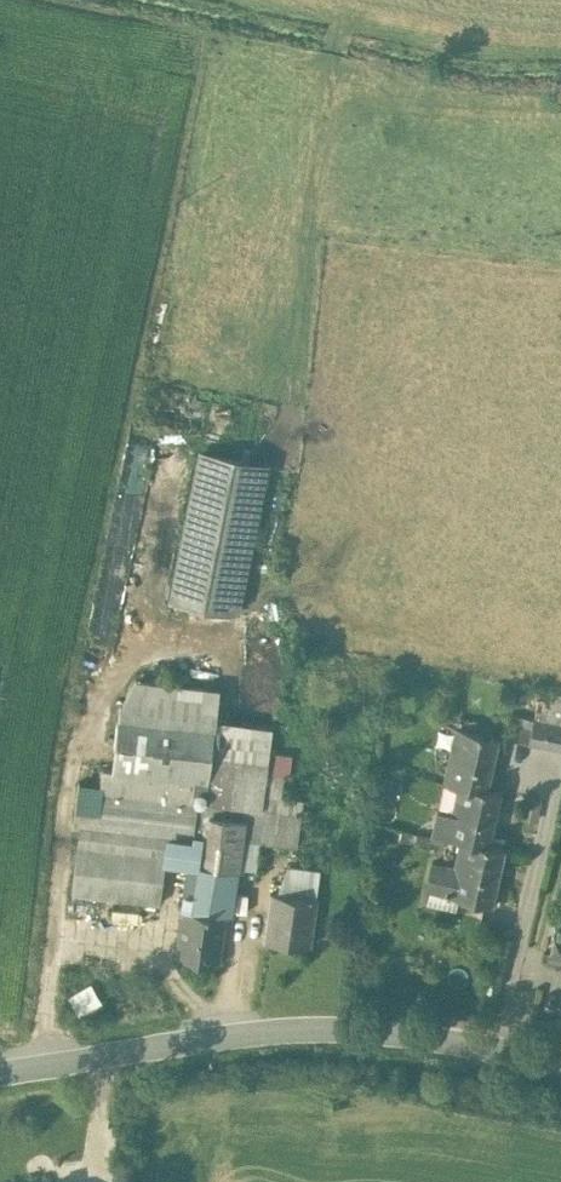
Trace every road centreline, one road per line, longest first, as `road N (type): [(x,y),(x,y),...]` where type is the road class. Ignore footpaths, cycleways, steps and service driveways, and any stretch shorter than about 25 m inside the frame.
road 1 (tertiary): [(0,1064),(320,1028),(560,1068)]

